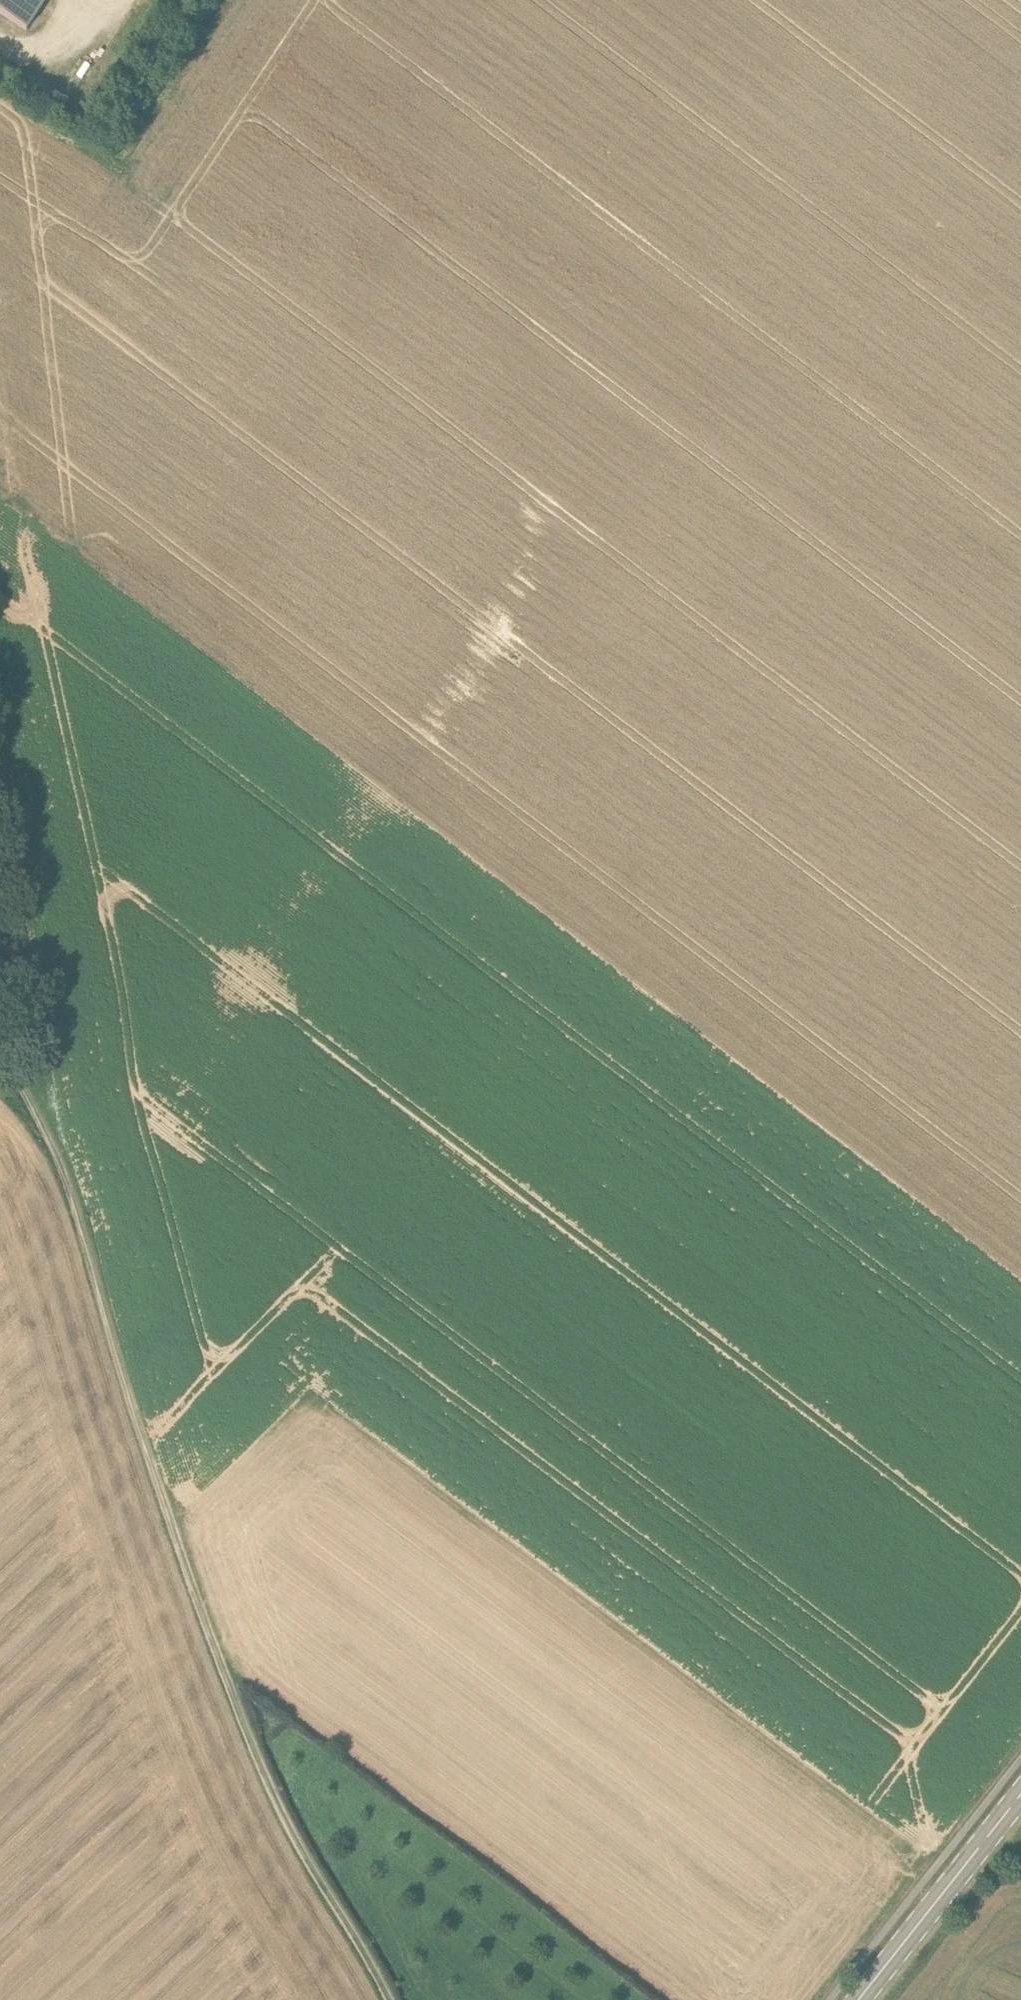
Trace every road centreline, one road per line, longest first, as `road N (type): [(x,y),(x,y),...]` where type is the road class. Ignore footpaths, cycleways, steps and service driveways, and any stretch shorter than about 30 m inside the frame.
road 1 (track): [(387,1999),(283,1821),(250,1745),(150,1462),(65,1184),(0,1048)]
road 2 (secondary): [(860,1999),(1020,1796)]

